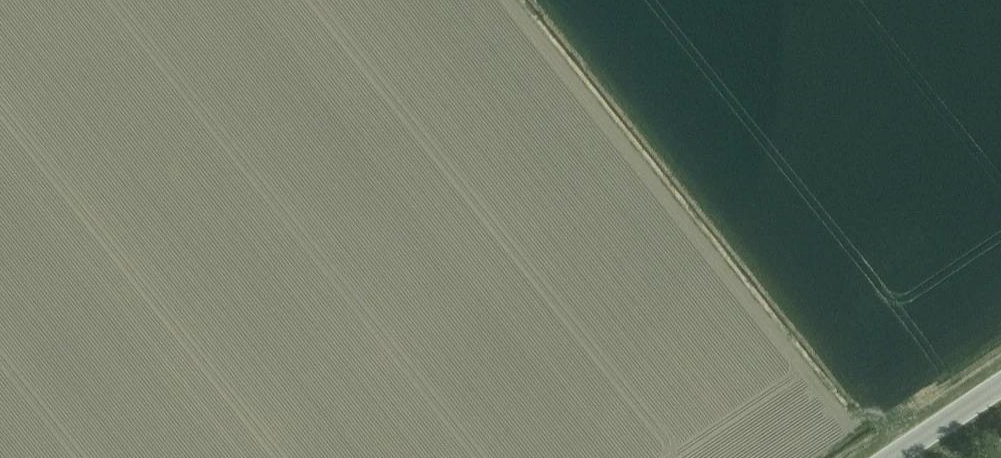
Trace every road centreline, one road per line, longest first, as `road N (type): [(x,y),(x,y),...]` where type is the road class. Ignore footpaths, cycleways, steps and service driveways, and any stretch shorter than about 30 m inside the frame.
road 1 (unclassified): [(1000,383),(888,457)]

